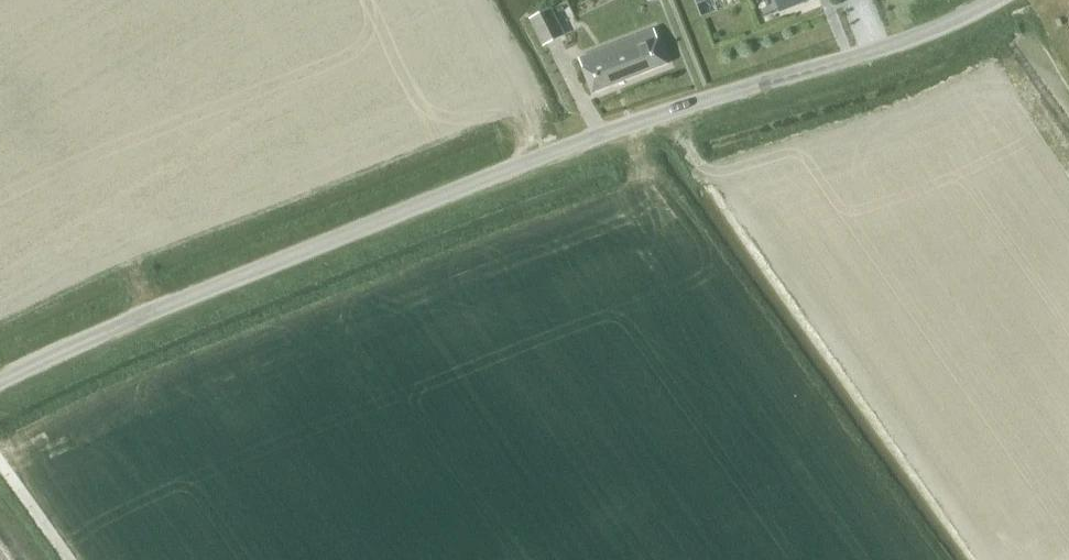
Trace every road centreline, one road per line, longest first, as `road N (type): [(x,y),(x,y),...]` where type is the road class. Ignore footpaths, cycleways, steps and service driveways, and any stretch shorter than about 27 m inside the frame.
road 1 (unclassified): [(0,381),(175,301),(502,171),(931,30),(993,0)]
road 2 (track): [(0,462),(70,559)]

